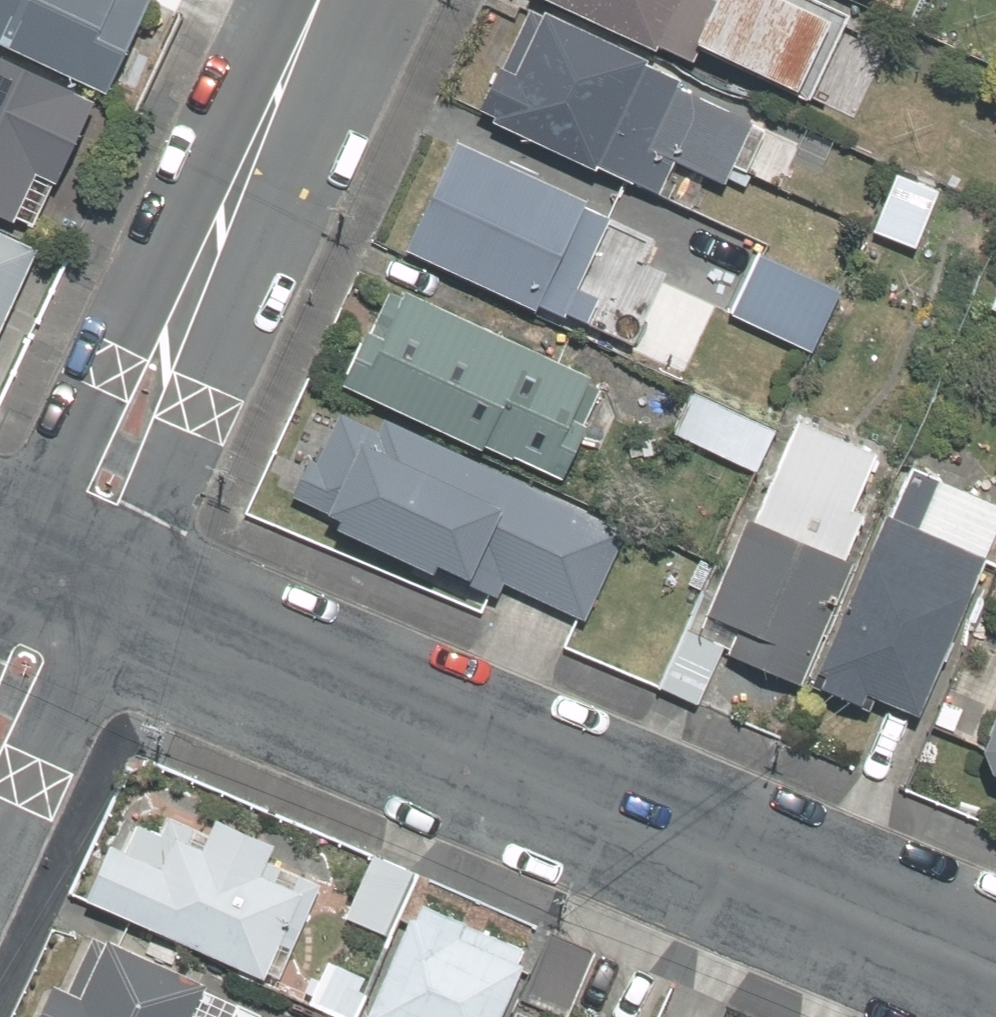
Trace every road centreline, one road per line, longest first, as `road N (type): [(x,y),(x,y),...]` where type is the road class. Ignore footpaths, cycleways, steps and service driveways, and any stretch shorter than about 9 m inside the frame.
road 1 (residential): [(63,571),(995,968)]
road 2 (residential): [(328,0),(63,571)]
road 3 (residential): [(63,571),(0,722)]

